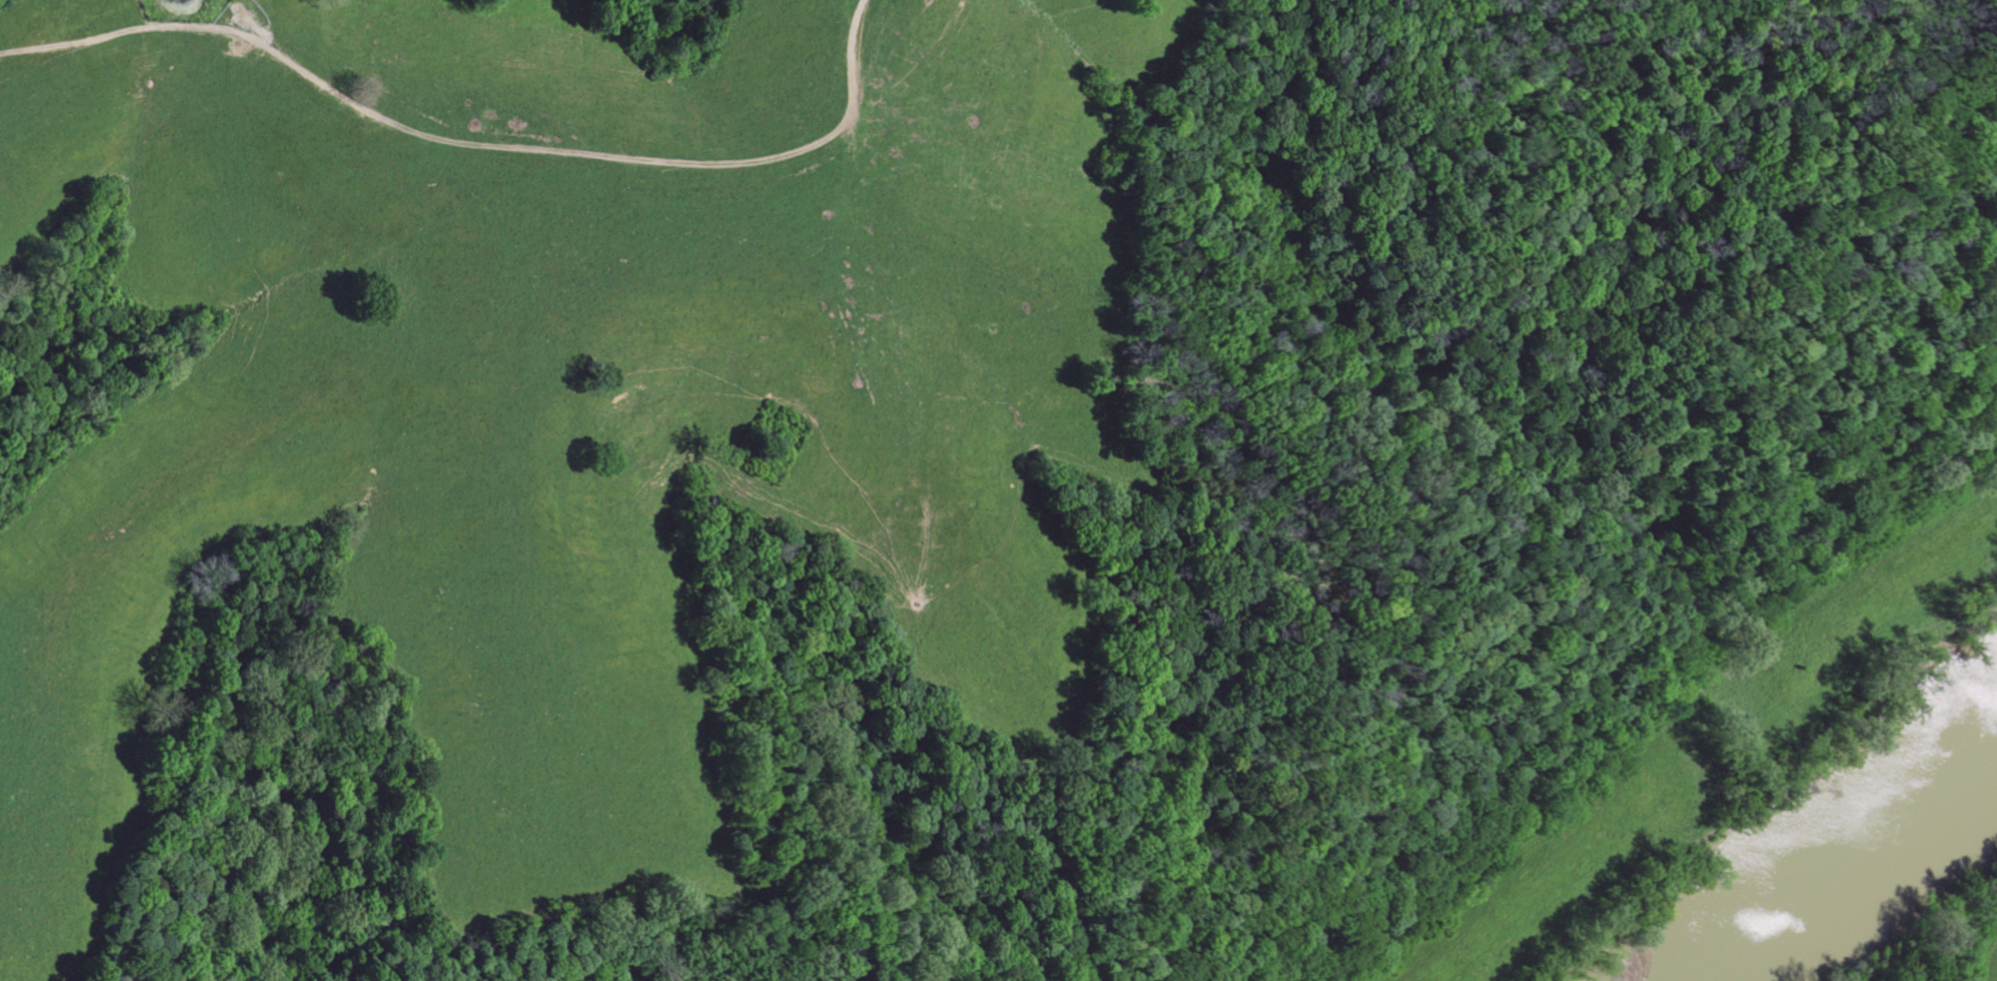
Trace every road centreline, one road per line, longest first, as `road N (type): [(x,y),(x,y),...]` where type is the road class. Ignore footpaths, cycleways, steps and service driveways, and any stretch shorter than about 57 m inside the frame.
road 1 (residential): [(0,71),(107,36),(225,36),(311,74),(430,160),(532,204),(758,193),(833,144),(871,90),(897,0)]

